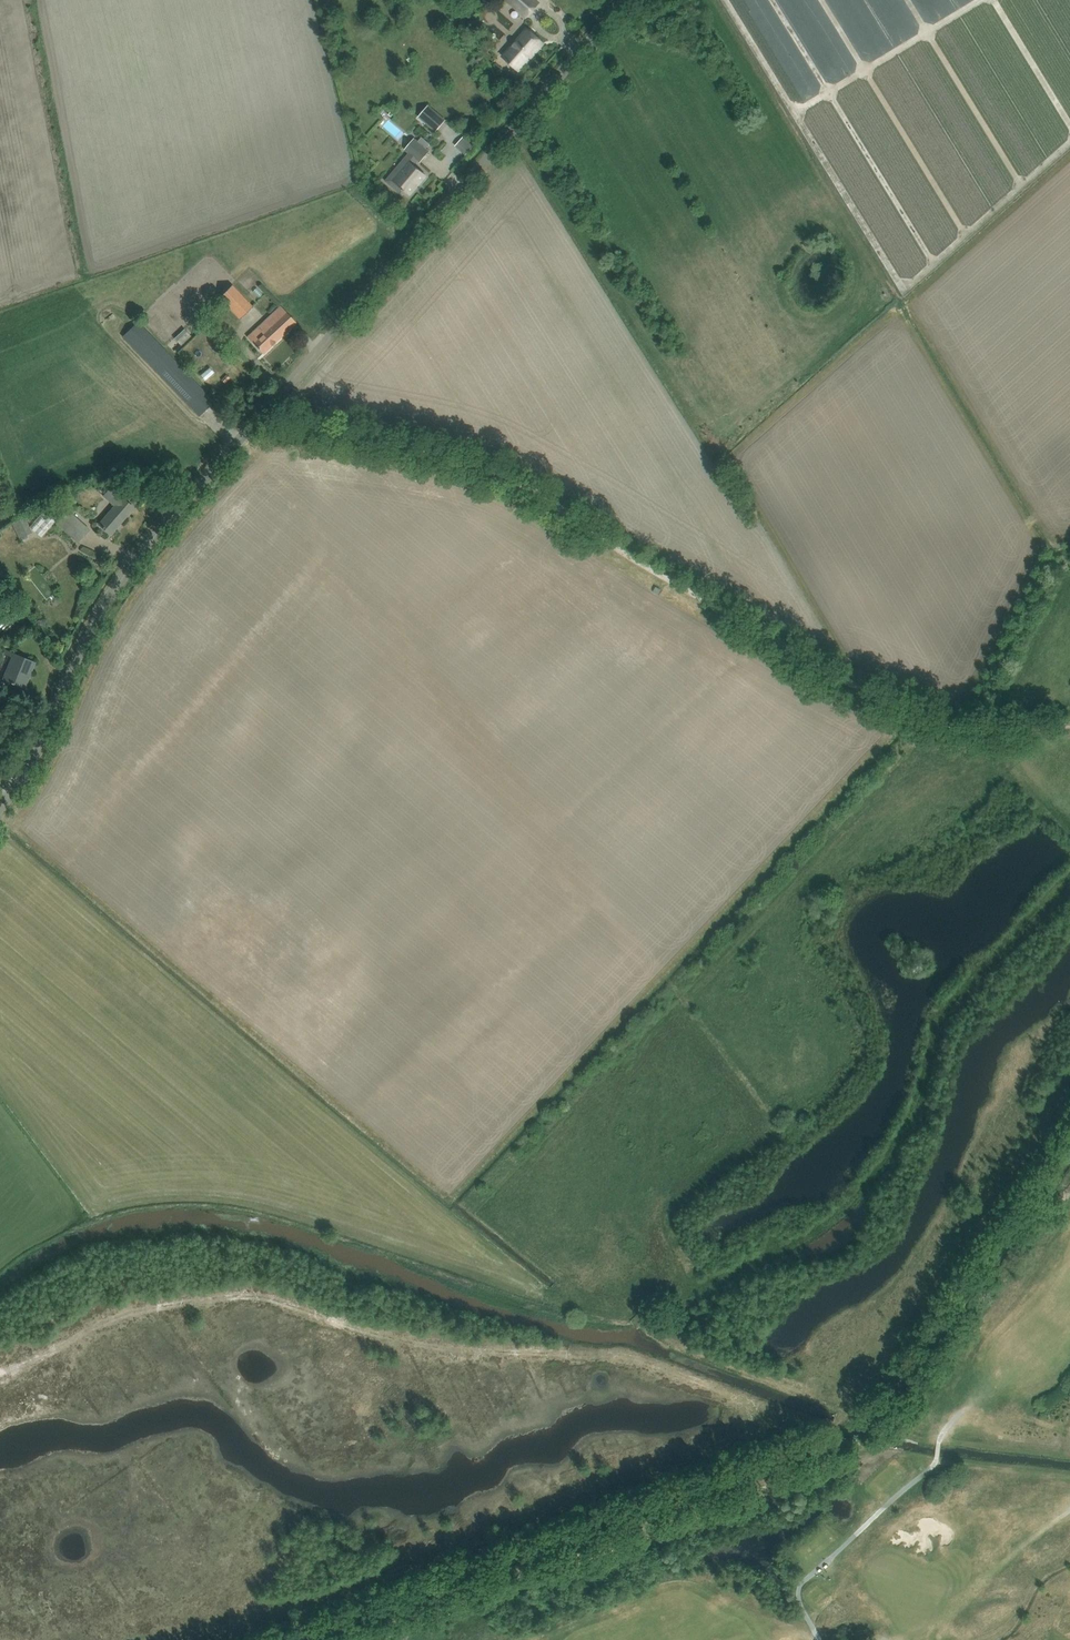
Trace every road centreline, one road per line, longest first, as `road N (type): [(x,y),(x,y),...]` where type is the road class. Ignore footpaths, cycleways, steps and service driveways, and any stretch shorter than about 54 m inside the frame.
road 1 (unclassified): [(0,815),(50,742),(75,651),(137,549),(630,0)]
road 2 (track): [(804,1582),(936,1461)]

